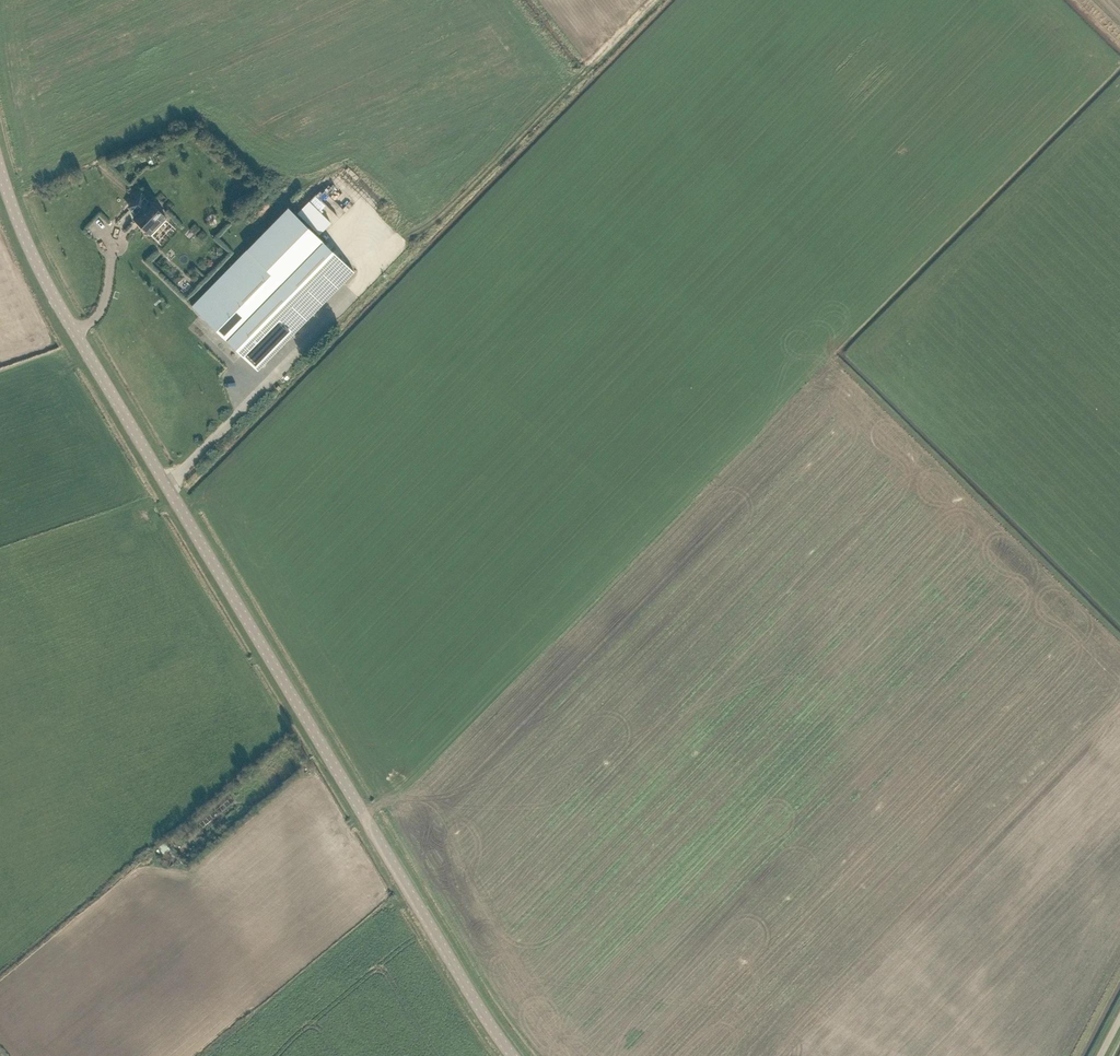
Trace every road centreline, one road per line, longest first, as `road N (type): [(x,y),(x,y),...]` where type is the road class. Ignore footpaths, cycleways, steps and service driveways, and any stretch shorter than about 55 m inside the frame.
road 1 (tertiary): [(512,1055),(77,335),(0,169)]

